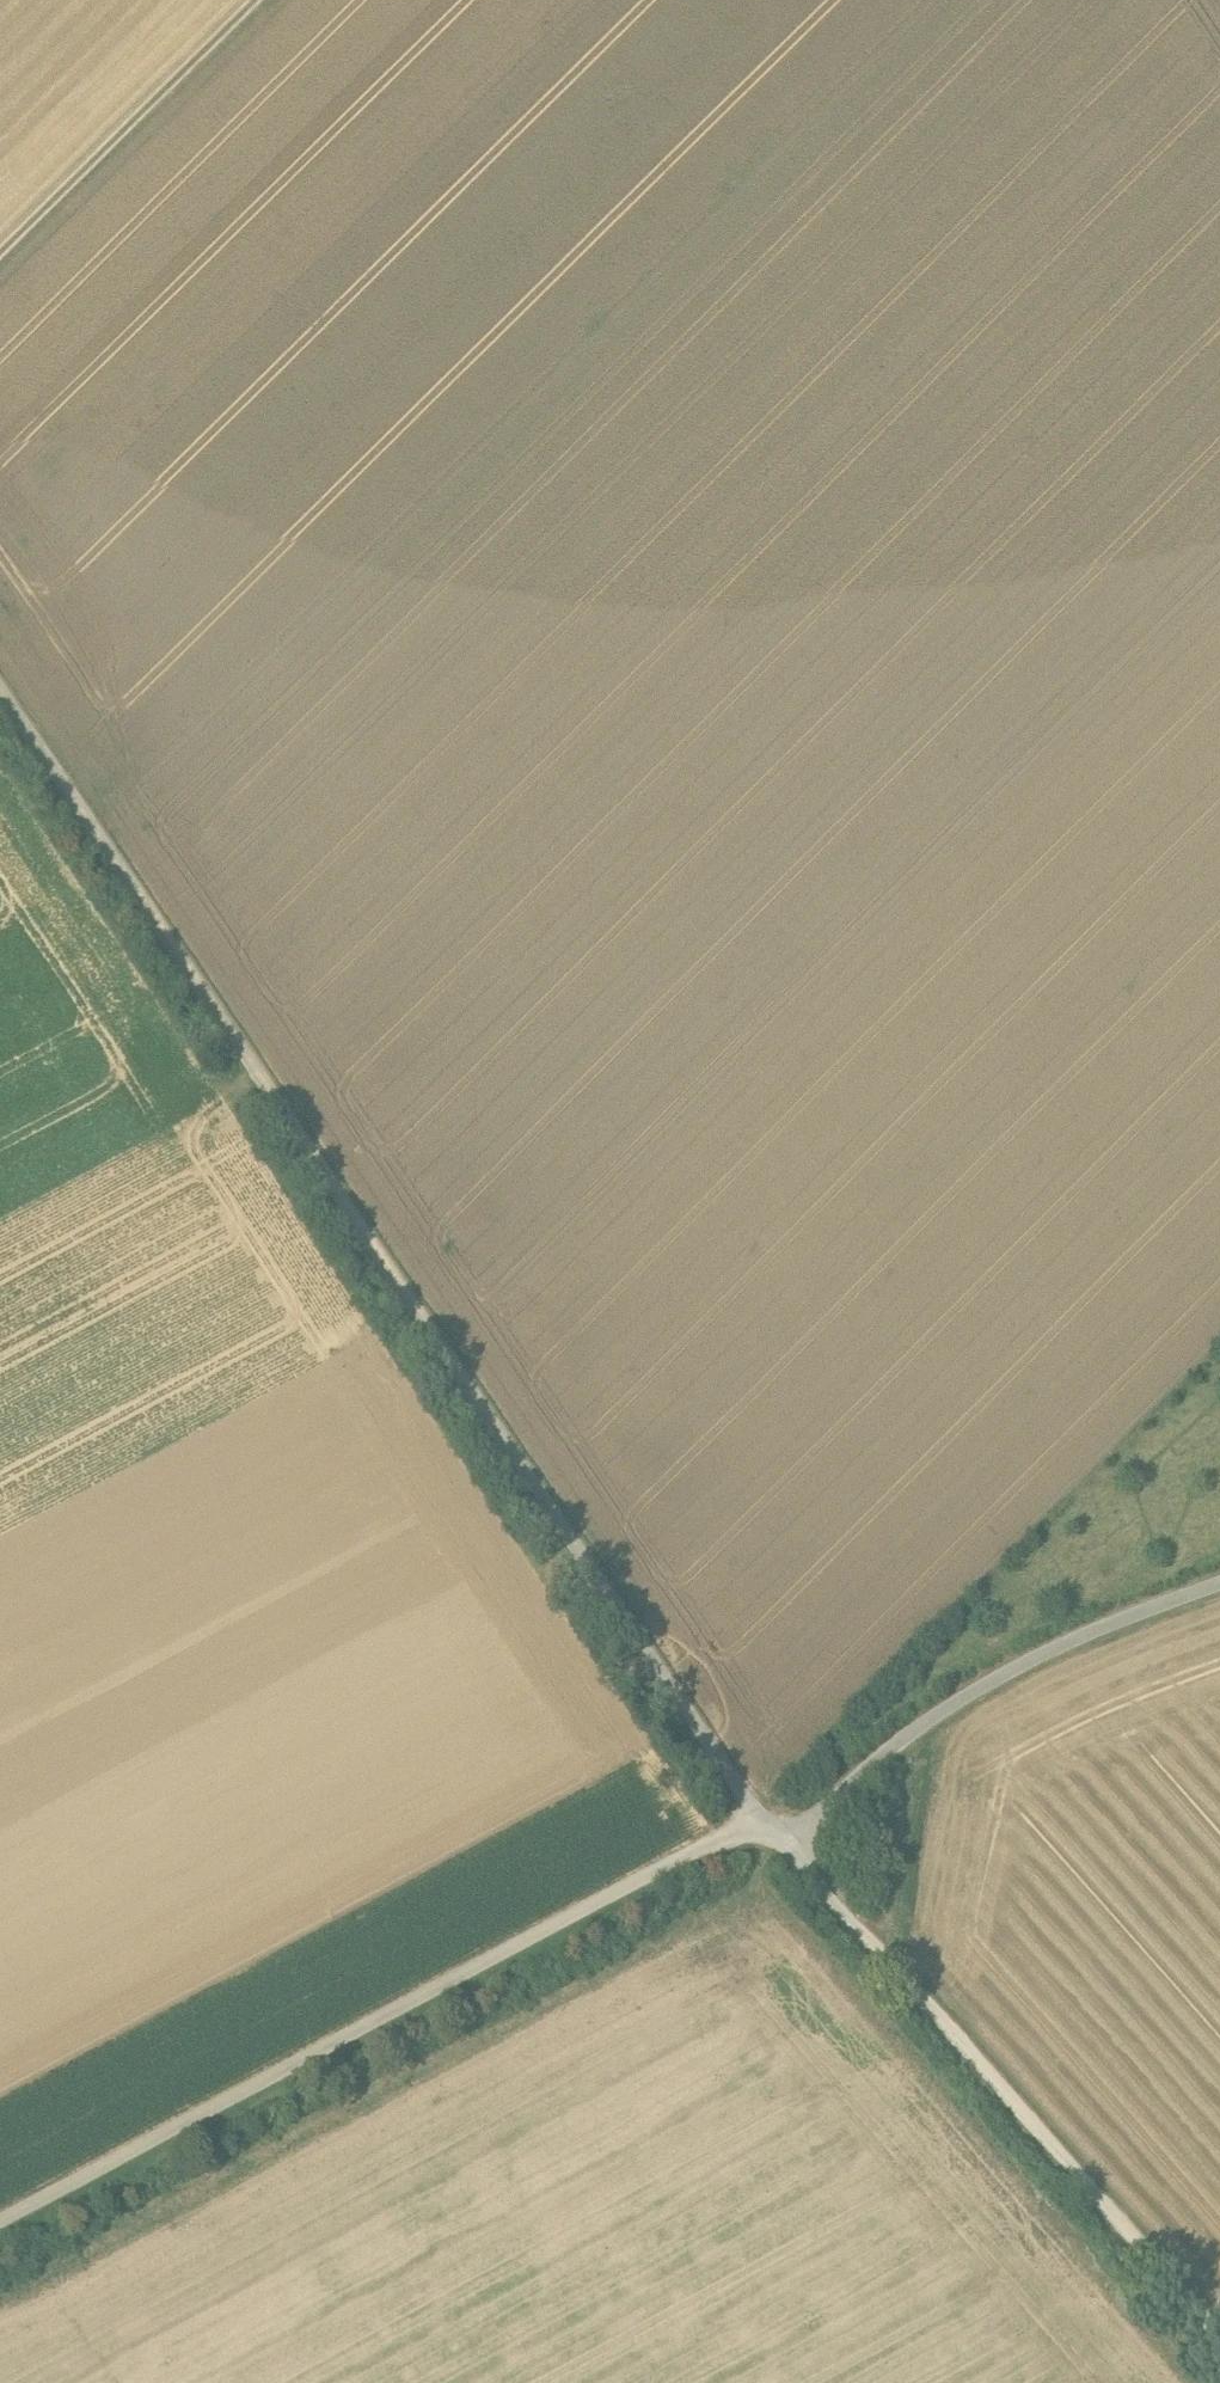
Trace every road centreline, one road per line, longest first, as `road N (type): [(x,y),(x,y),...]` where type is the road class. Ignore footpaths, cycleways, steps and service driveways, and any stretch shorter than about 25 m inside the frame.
road 1 (track): [(0,691),(780,1819)]
road 2 (track): [(0,2218),(295,2057),(780,1819)]
road 3 (track): [(1219,2337),(780,1819)]
road 4 (track): [(780,1819),(903,1721),(1033,1656),(1219,1583)]
road 5 (track): [(0,239),(245,0)]

